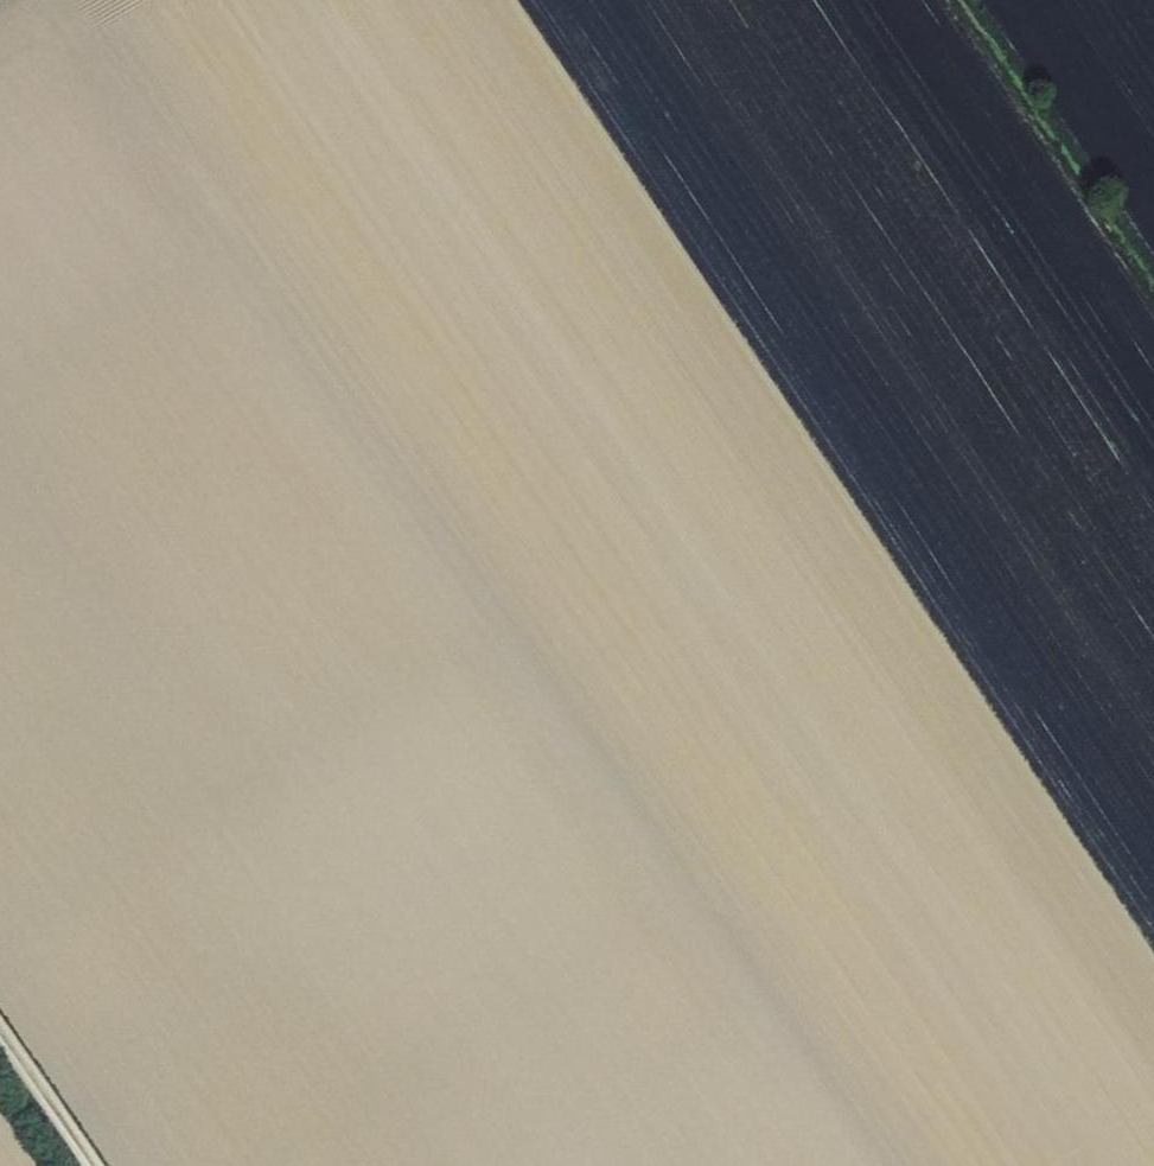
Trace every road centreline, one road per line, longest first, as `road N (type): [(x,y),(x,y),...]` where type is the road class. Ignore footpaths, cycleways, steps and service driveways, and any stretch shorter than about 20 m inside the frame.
road 1 (track): [(0,1035),(93,1165)]

